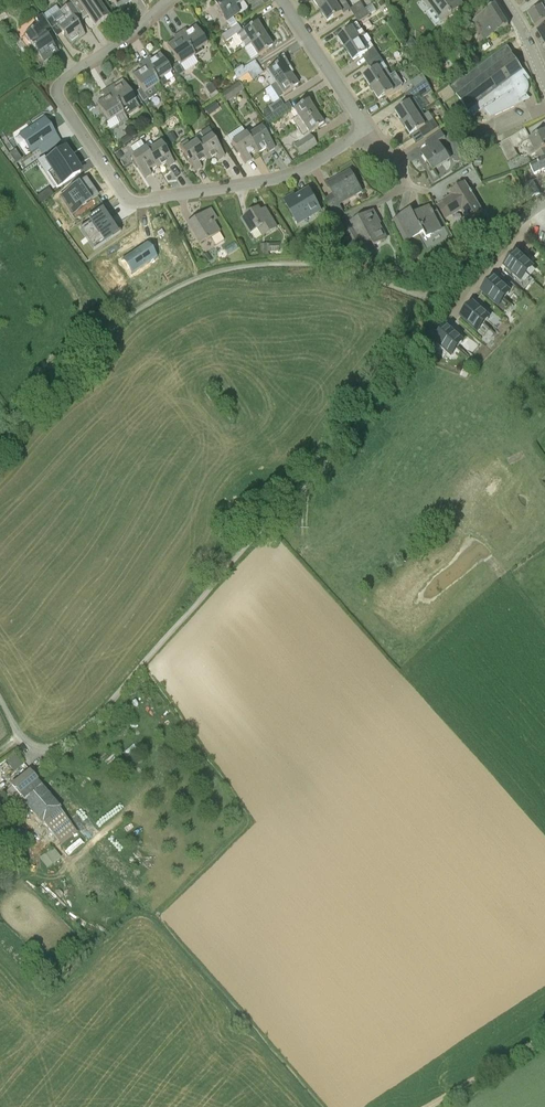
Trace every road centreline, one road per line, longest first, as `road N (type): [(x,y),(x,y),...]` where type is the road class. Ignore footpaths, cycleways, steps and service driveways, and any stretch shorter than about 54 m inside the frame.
road 1 (unclassified): [(0,699),(39,755),(90,723),(314,477),(387,379),(433,299)]
road 2 (unclassified): [(433,299),(330,265),(256,264),(205,275),(116,326),(0,455)]
road 3 (residential): [(70,74),(58,98),(110,178),(134,196),(283,181),(369,131)]
road 4 (residential): [(369,131),(283,0)]
road 5 (unclassified): [(433,299),(544,201)]
road 6 (track): [(430,1106),(544,1037)]
road 7 (residential): [(70,74),(167,0)]

